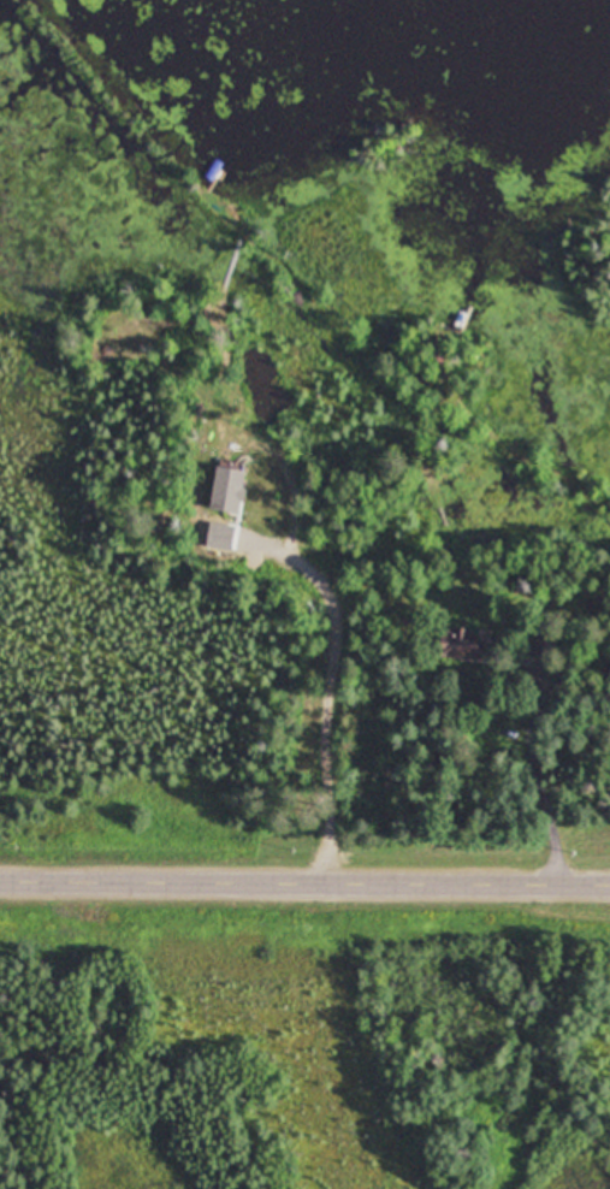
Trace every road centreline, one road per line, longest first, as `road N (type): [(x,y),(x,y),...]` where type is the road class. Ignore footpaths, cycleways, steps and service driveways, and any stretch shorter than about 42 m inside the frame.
road 1 (secondary): [(609,877),(0,876)]

